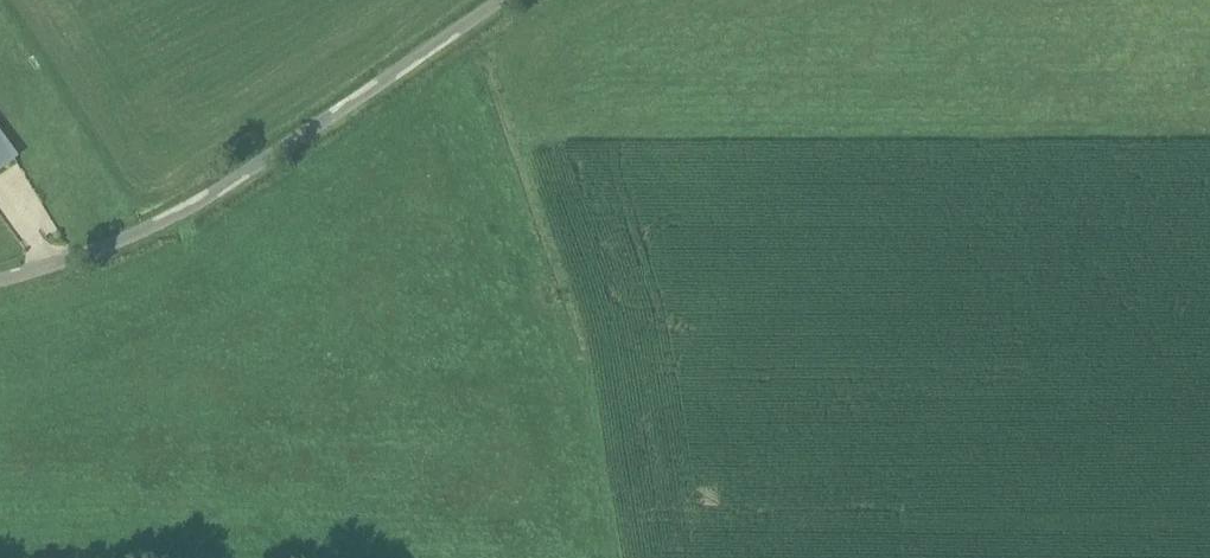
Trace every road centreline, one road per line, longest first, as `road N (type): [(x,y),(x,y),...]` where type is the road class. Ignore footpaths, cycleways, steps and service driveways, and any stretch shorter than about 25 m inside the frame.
road 1 (unclassified): [(0,280),(140,233),(203,200),(504,0)]

